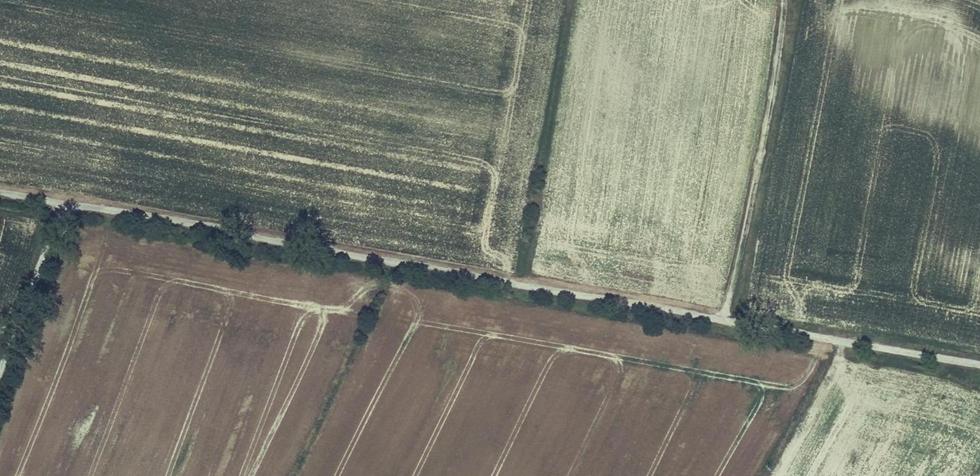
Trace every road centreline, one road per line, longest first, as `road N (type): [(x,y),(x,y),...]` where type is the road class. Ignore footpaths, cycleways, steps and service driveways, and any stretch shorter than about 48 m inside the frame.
road 1 (track): [(61,204),(979,367)]
road 2 (track): [(724,321),(771,99),(783,0)]
road 3 (track): [(0,374),(61,204)]

